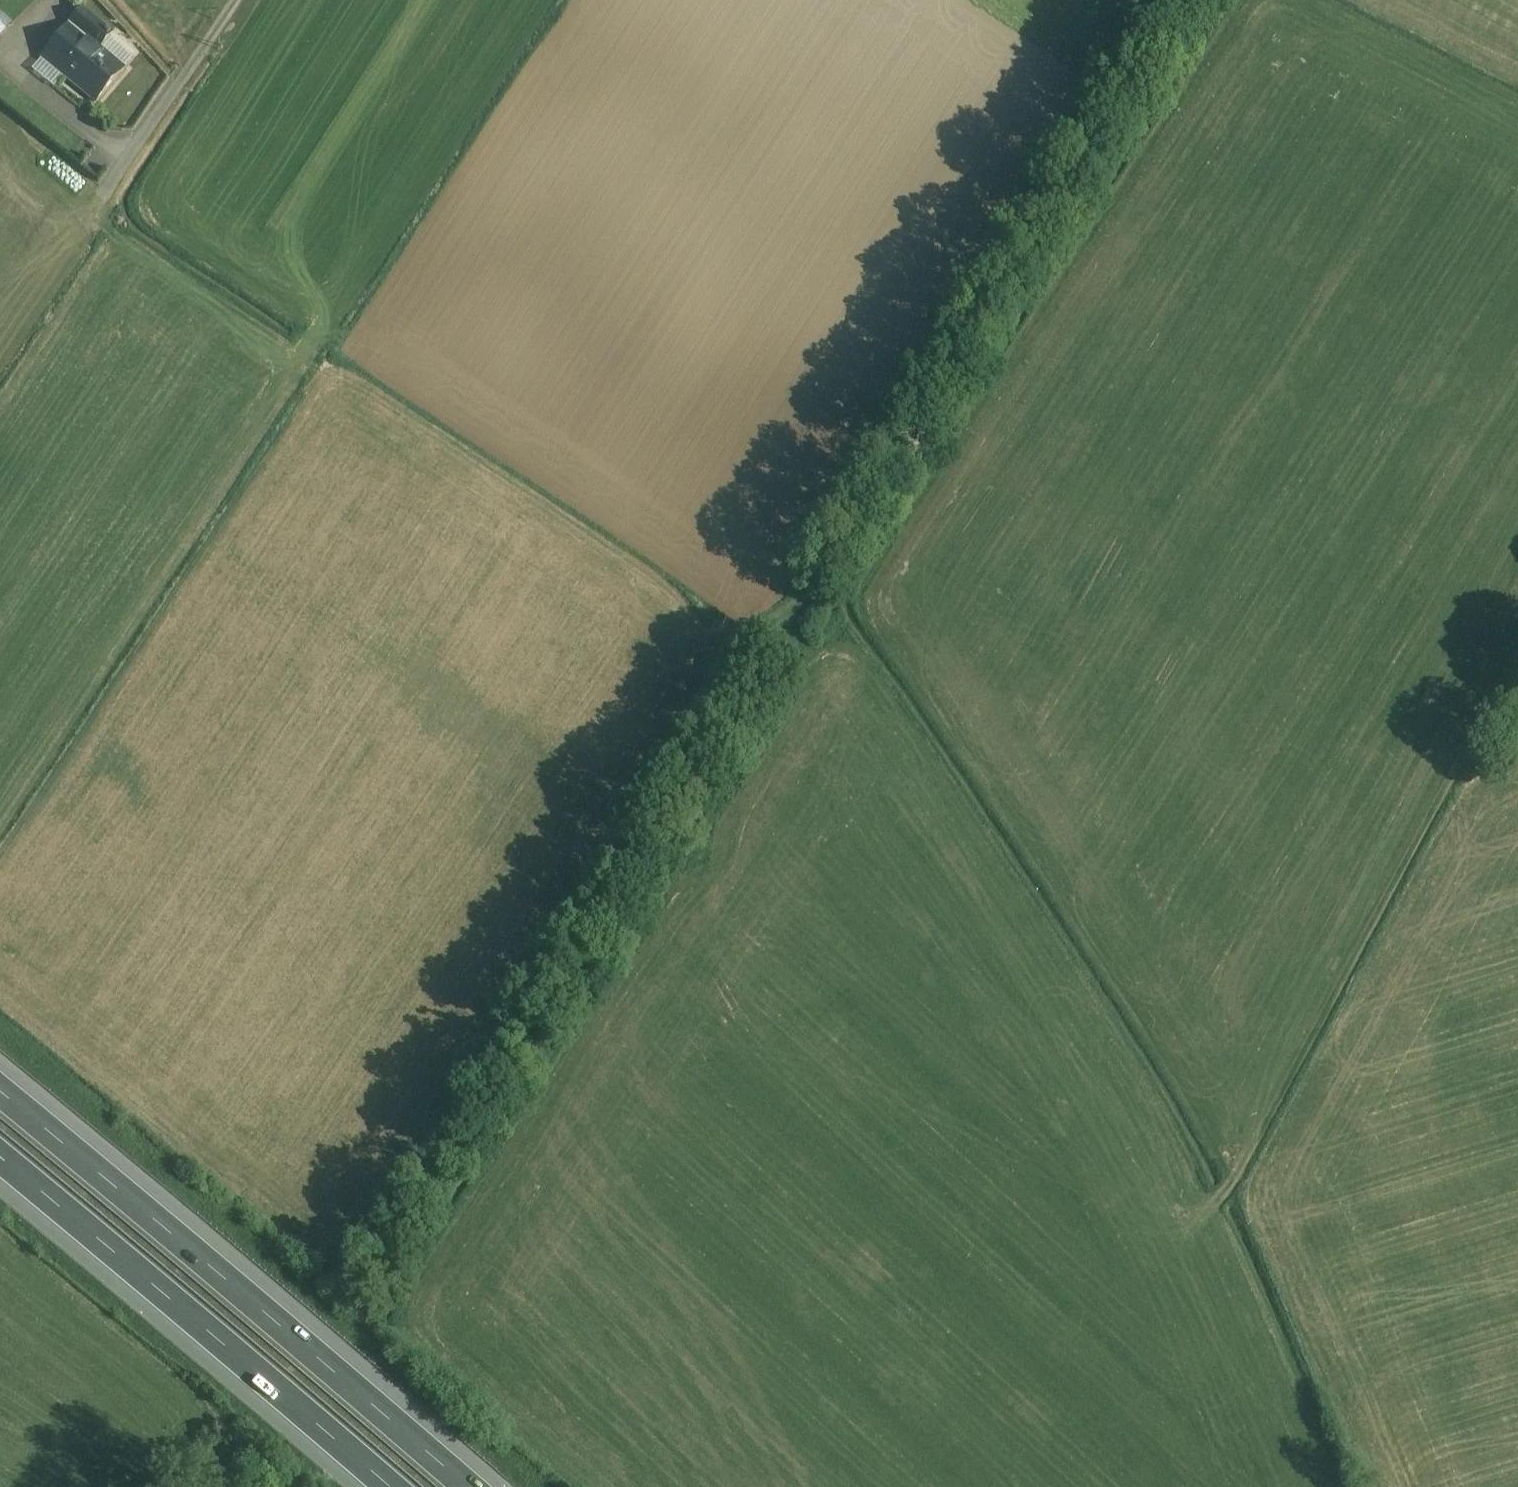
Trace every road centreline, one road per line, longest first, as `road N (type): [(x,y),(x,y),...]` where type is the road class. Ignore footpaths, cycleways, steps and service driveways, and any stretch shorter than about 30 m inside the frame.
road 1 (track): [(1162,0),(1068,146),(849,535),(787,616),(761,625),(731,616)]
road 2 (motorway): [(487,1486),(0,1079)]
road 3 (track): [(1517,665),(1251,1150),(1211,1204)]
road 4 (motorway): [(0,1153),(399,1486)]

